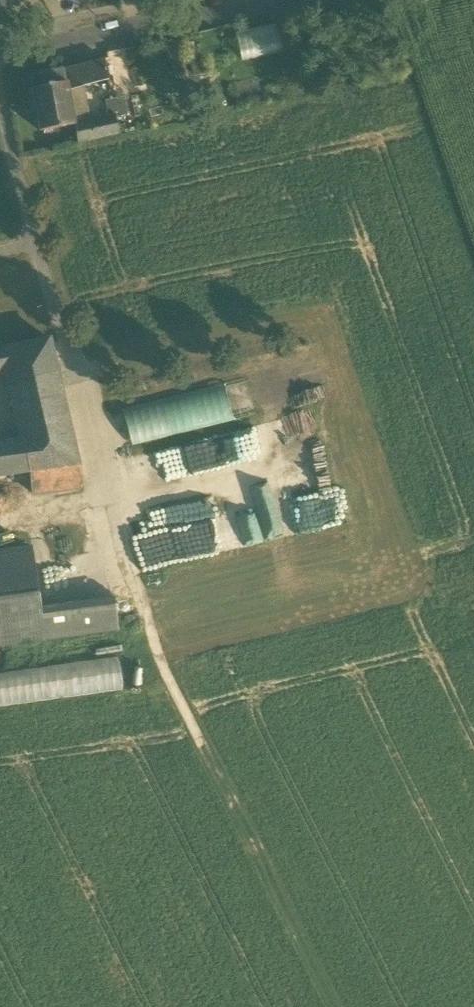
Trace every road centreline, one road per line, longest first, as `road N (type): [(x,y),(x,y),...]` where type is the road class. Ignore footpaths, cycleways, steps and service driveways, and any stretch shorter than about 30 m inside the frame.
road 1 (track): [(339,1006),(114,561),(70,379)]
road 2 (unclassified): [(0,93),(70,379)]
road 3 (tertiary): [(283,0),(0,59)]

